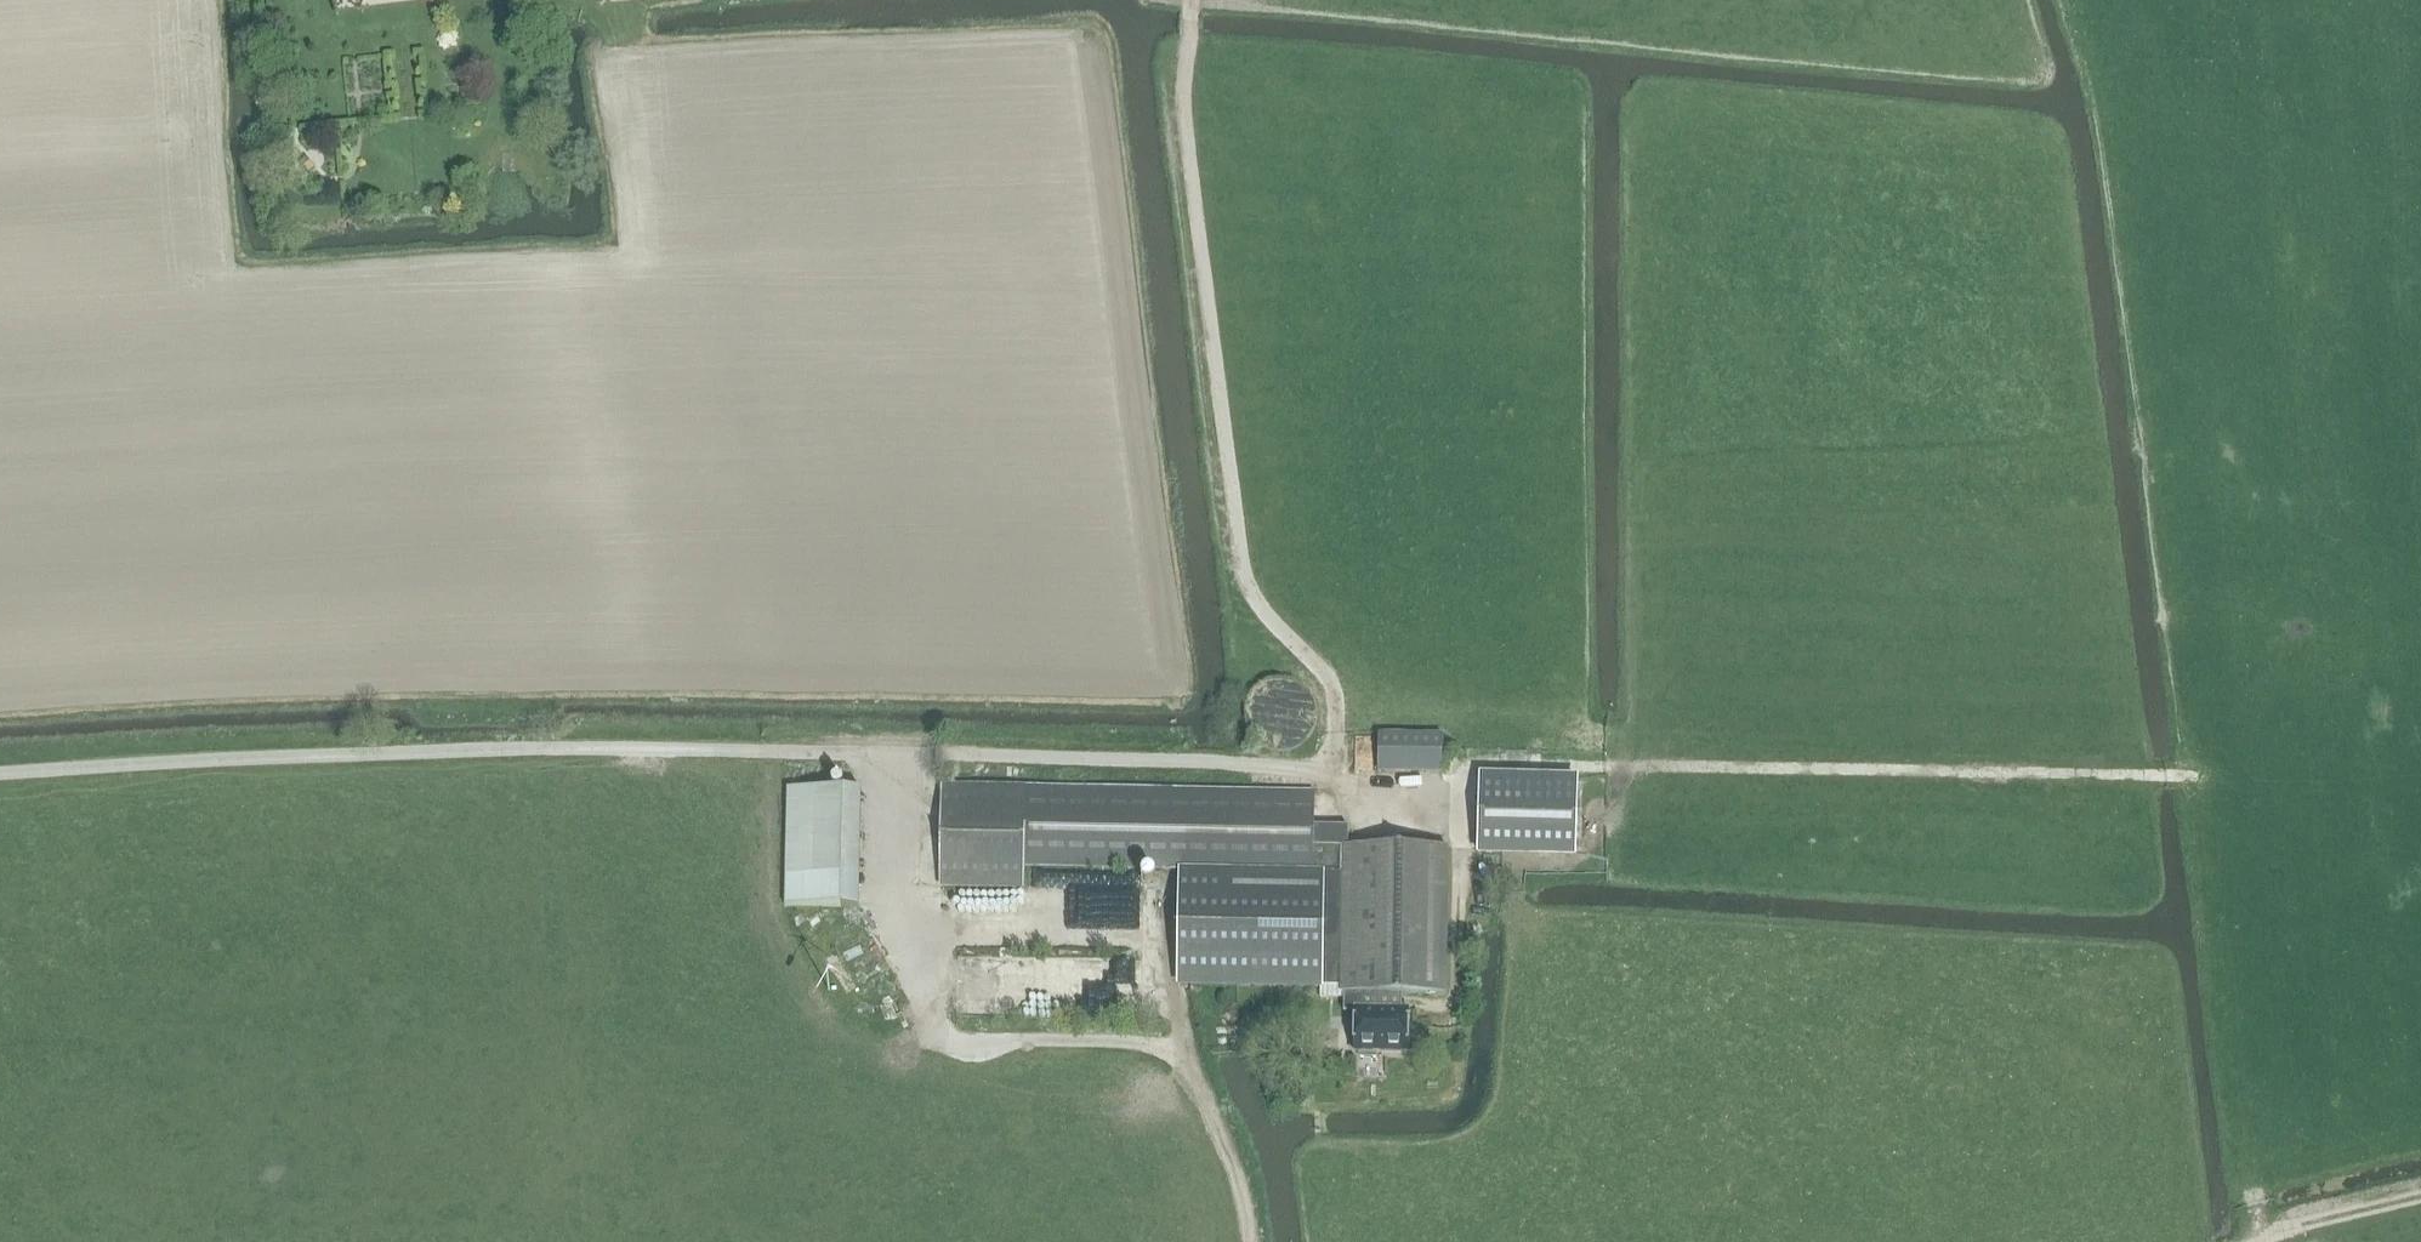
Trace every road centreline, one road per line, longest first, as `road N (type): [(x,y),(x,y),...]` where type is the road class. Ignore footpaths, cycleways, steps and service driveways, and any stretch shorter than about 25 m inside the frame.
road 1 (track): [(904,755),(1218,763),(1334,770),(1341,783),(1460,786),(1482,762),(2196,775)]
road 2 (unclassified): [(0,773),(556,748),(904,755)]
road 3 (track): [(1334,770),(1328,677),(1265,613),(1240,557),(1186,129),(1191,0)]
road 4 (track): [(1249,1241),(1229,1158),(1193,1073),(1170,1049),(1127,1040),(963,1045),(937,1034)]
road 5 (track): [(2420,1196),(2252,1241)]

